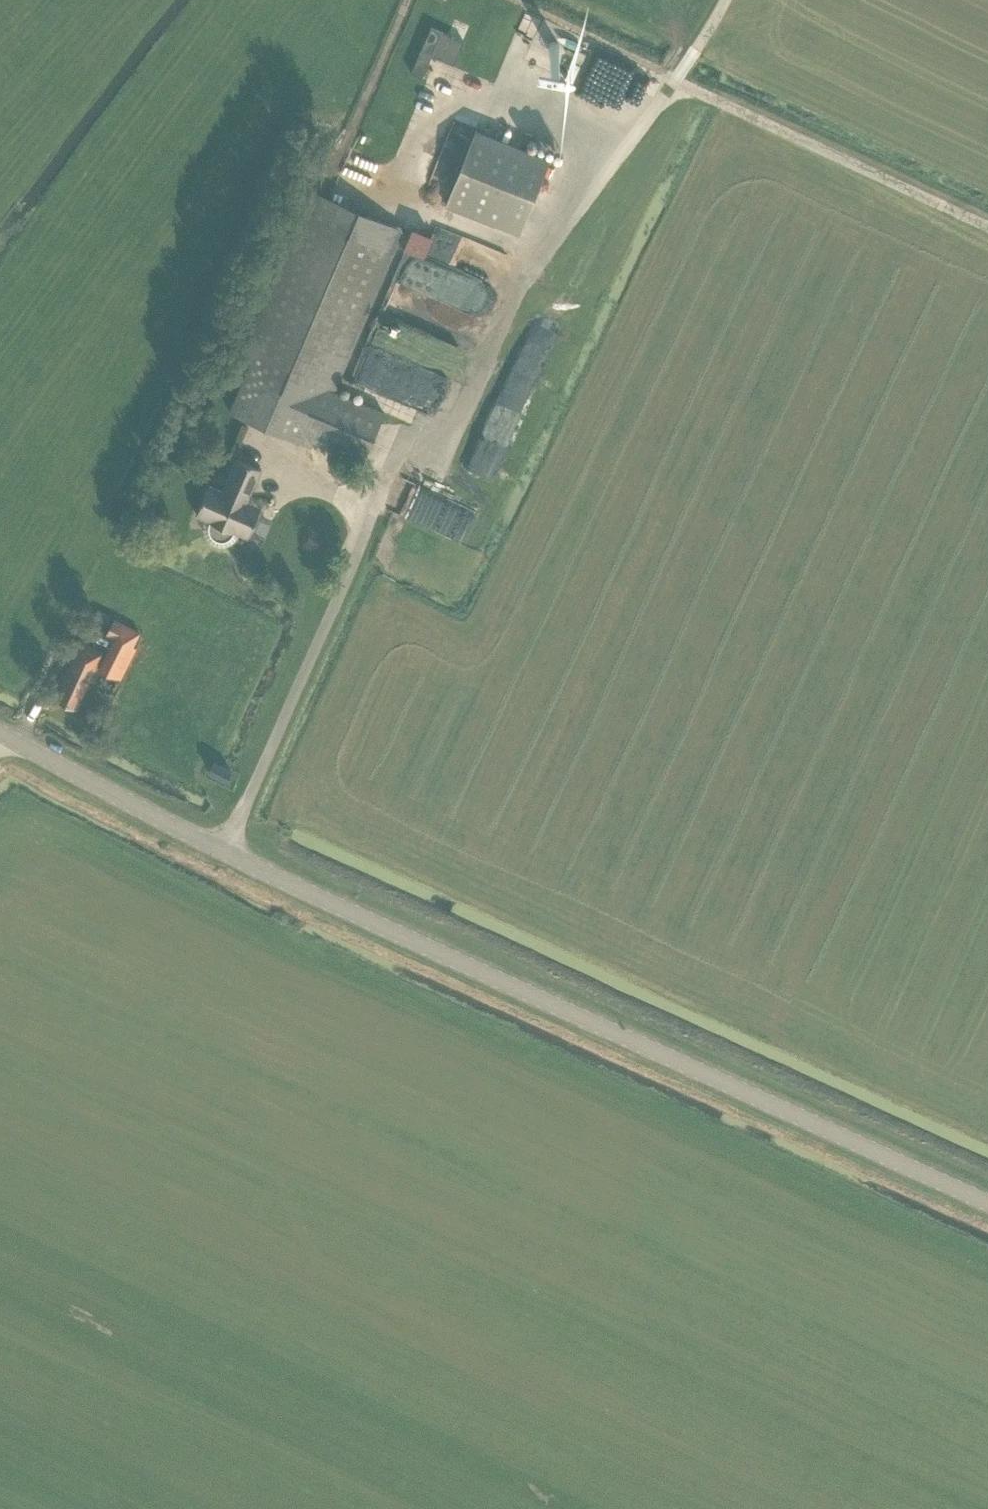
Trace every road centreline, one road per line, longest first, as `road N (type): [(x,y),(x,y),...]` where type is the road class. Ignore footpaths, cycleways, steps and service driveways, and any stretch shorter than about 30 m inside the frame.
road 1 (tertiary): [(987,1204),(223,853),(0,736)]
road 2 (track): [(503,0),(987,228)]

